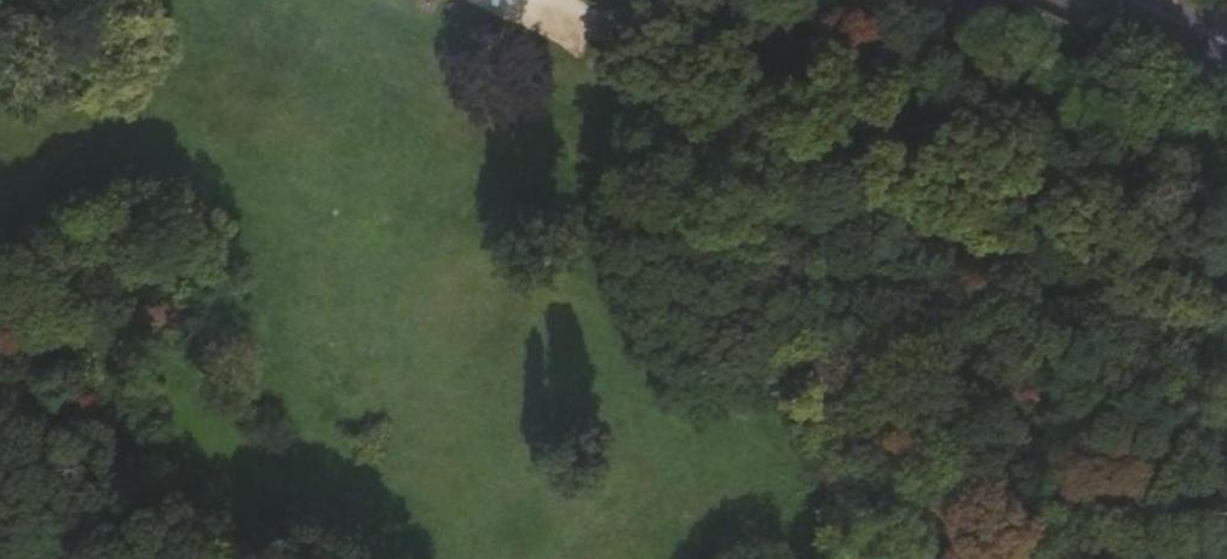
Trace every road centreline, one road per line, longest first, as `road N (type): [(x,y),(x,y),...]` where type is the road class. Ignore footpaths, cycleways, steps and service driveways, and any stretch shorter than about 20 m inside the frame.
road 1 (secondary): [(1091,0),(1226,59)]

